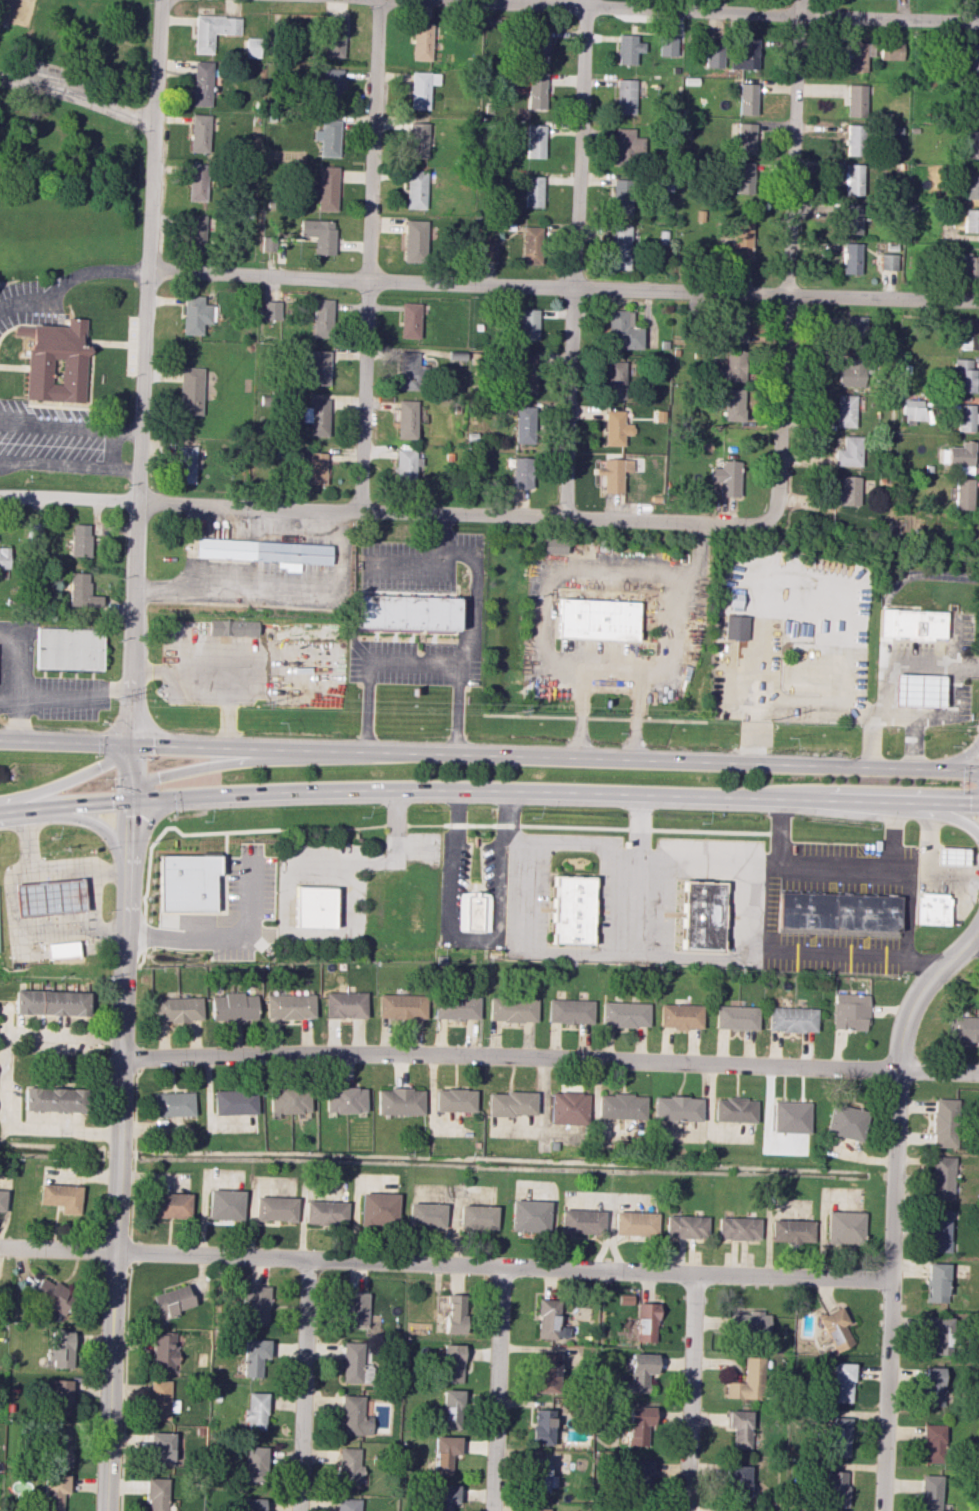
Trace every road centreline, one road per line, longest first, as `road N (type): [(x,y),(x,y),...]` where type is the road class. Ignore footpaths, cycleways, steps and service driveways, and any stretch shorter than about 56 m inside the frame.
road 1 (residential): [(160,0),(137,472),(106,1510)]
road 2 (trunk): [(0,814),(273,791),(978,804)]
road 3 (trunk): [(978,772),(0,738)]
road 4 (residential): [(889,1279),(0,1248)]
road 5 (residential): [(978,1074),(519,1056),(120,1058)]
road 6 (residential): [(978,302),(147,273)]
road 7 (residential): [(978,928),(916,993),(899,1039),(881,1510)]
road 8 (residential): [(978,20),(447,0)]
road 9 (residential): [(800,0),(771,518)]
road 10 (residential): [(585,0),(565,518)]
road 11 (residential): [(378,0),(359,511)]
road 12 (residential): [(308,1258),(299,1510)]
road 13 (residential): [(501,1266),(491,1510)]
road 14 (residential): [(694,1274),(685,1510)]
road 15 (trunk): [(289,747),(165,771),(128,800)]
road 16 (trunk): [(0,807),(130,741)]

